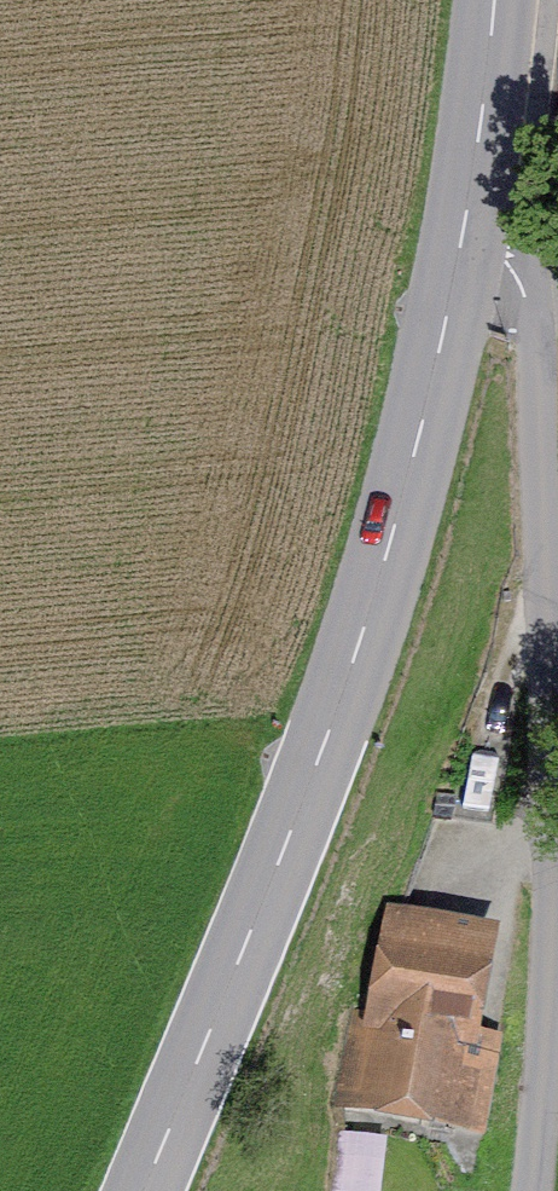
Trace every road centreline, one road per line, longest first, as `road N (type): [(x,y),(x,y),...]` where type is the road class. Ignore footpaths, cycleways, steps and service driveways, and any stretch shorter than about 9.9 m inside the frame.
road 1 (secondary): [(466,220),(419,438),(360,642),(144,1190)]
road 2 (unclassified): [(557,744),(532,315),(514,271),(466,220)]
road 3 (unclassified): [(533,1190),(553,995),(557,811)]
road 4 (secondary): [(494,0),(466,220)]

